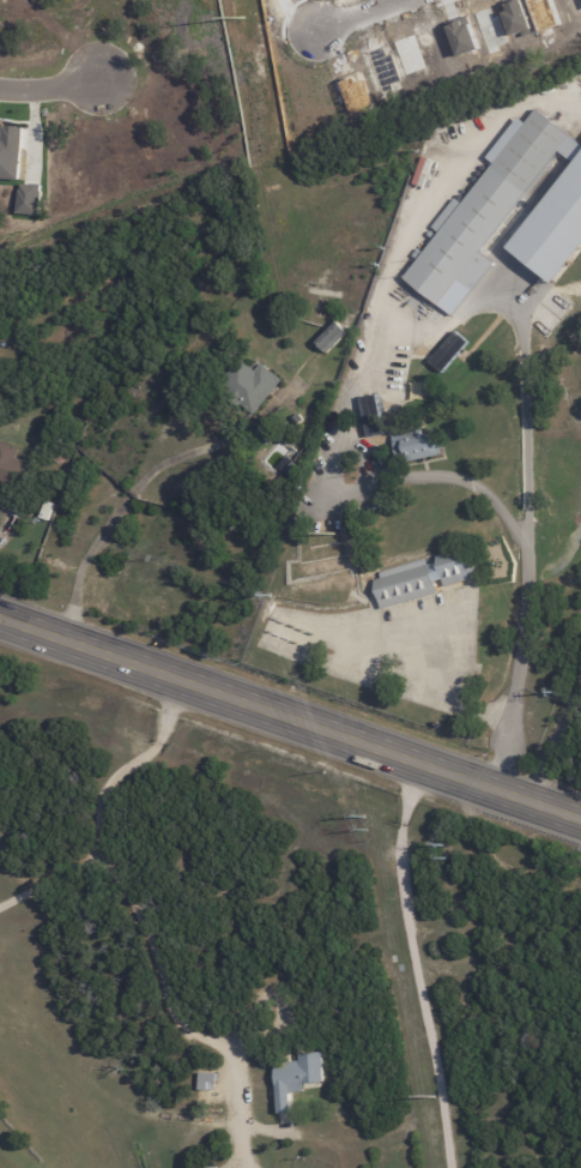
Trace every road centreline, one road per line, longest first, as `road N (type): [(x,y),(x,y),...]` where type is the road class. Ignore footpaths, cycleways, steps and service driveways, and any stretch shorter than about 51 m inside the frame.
road 1 (primary): [(580,819),(0,618)]

